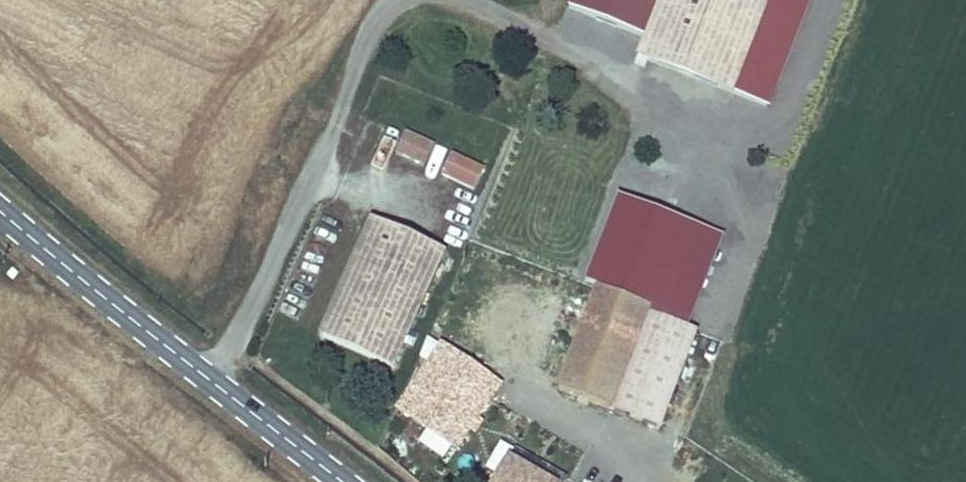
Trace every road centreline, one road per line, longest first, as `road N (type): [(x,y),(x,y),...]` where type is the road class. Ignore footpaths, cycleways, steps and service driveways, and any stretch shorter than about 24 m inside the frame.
road 1 (secondary): [(0,211),(342,481)]

